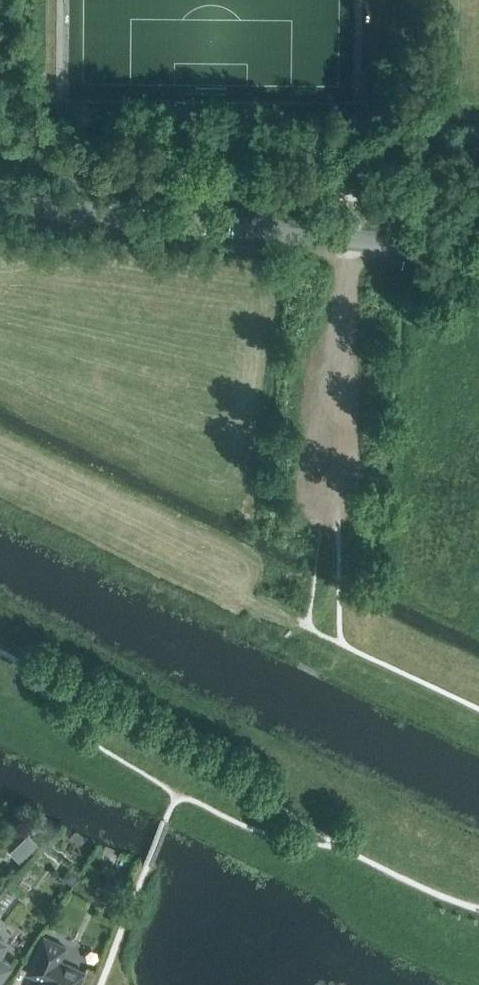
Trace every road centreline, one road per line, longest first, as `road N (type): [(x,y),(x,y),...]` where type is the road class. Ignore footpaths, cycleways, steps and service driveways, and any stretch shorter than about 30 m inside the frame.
road 1 (tertiary): [(478,252),(0,202)]
road 2 (track): [(353,239),(330,483)]

